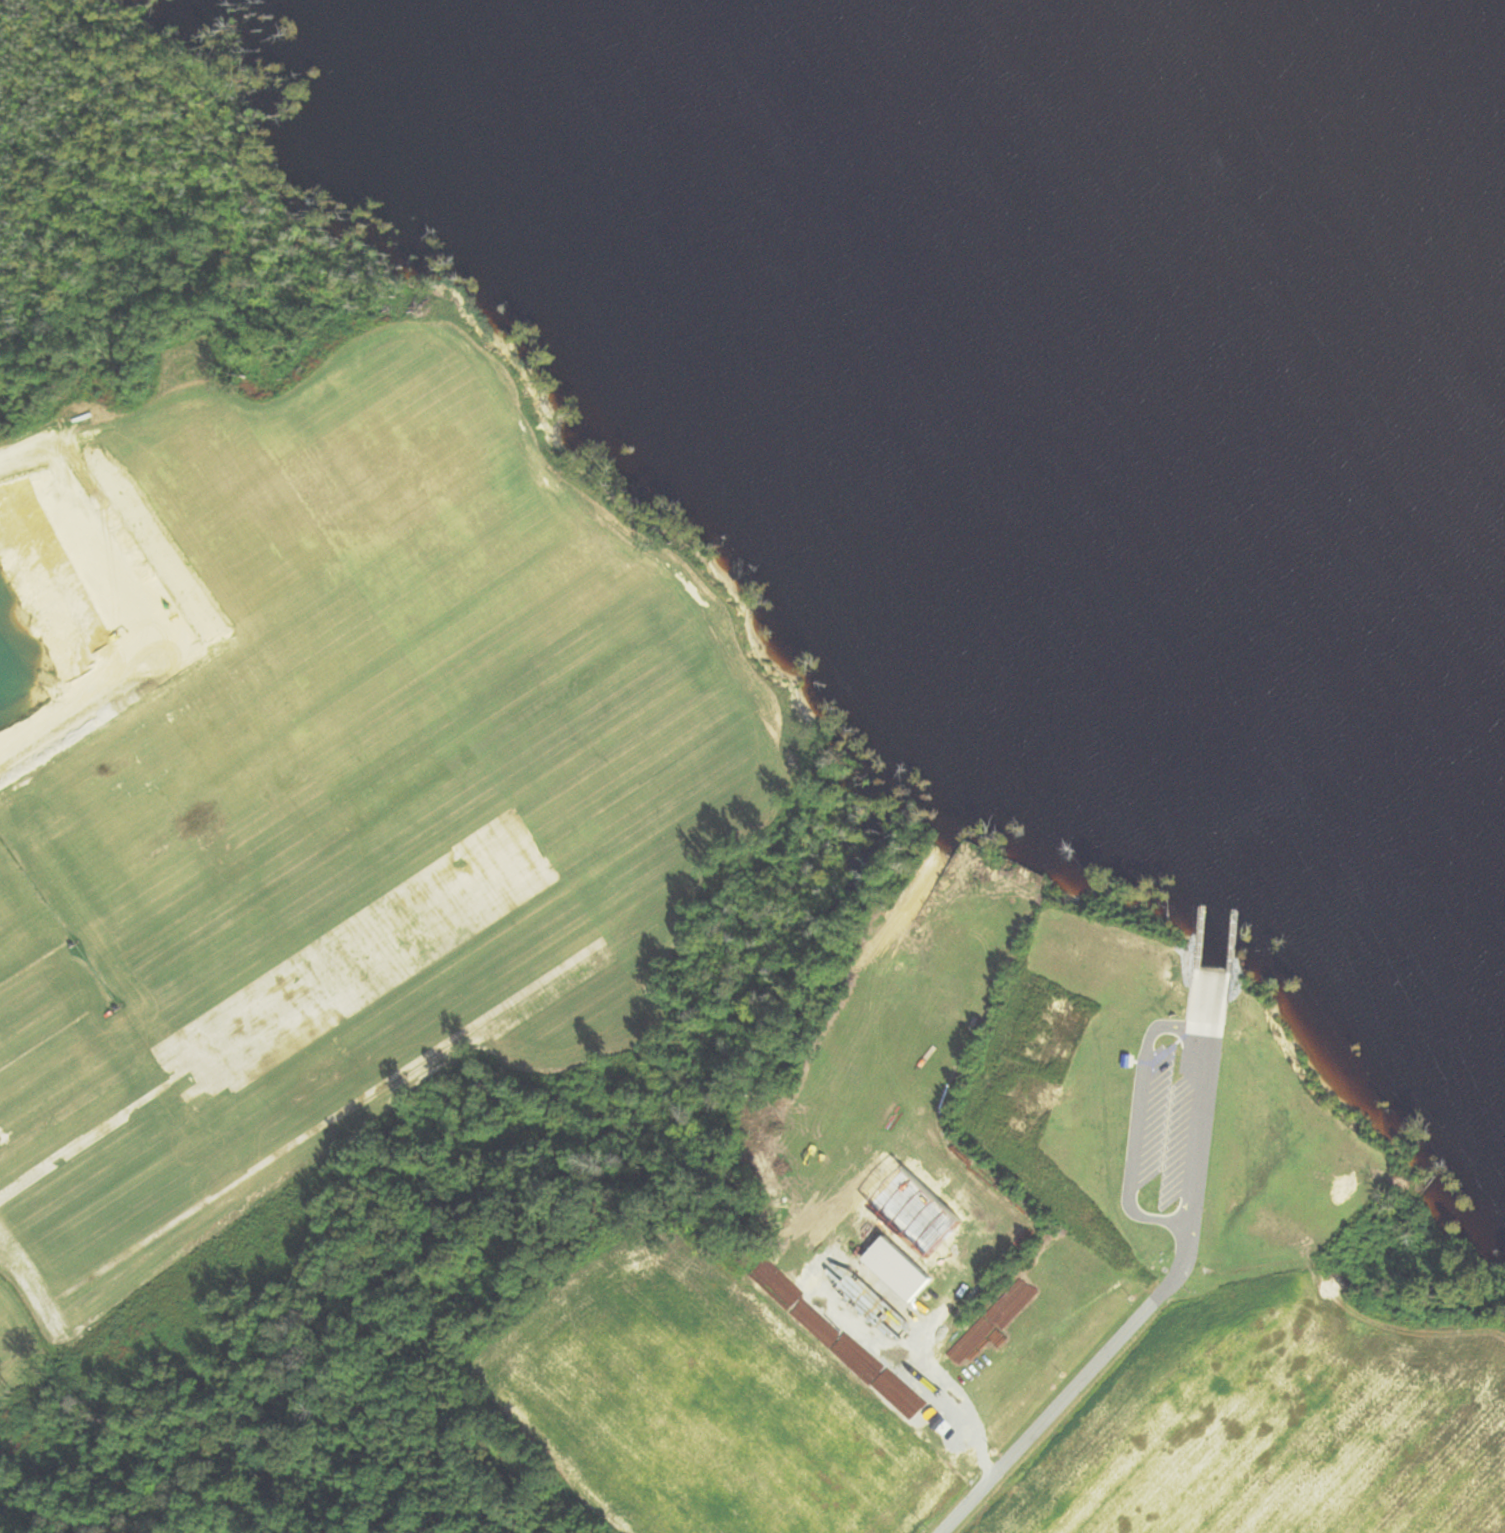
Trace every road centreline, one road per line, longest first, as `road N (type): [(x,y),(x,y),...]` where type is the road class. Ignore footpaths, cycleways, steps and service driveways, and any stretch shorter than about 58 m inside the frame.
road 1 (residential): [(1185,1270),(947,1532)]

